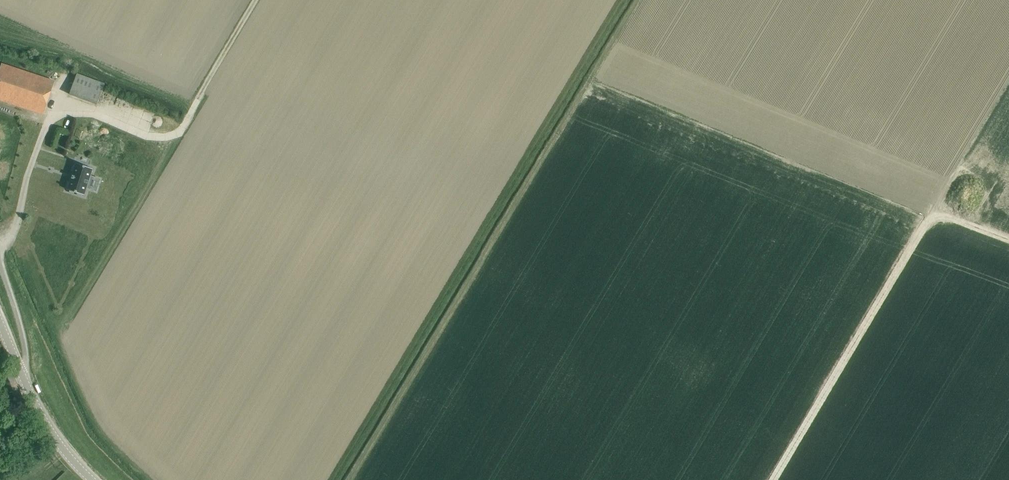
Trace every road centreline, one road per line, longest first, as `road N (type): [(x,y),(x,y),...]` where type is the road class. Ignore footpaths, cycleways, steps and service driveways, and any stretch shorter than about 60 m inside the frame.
road 1 (tertiary): [(92,479),(67,457),(24,376)]

